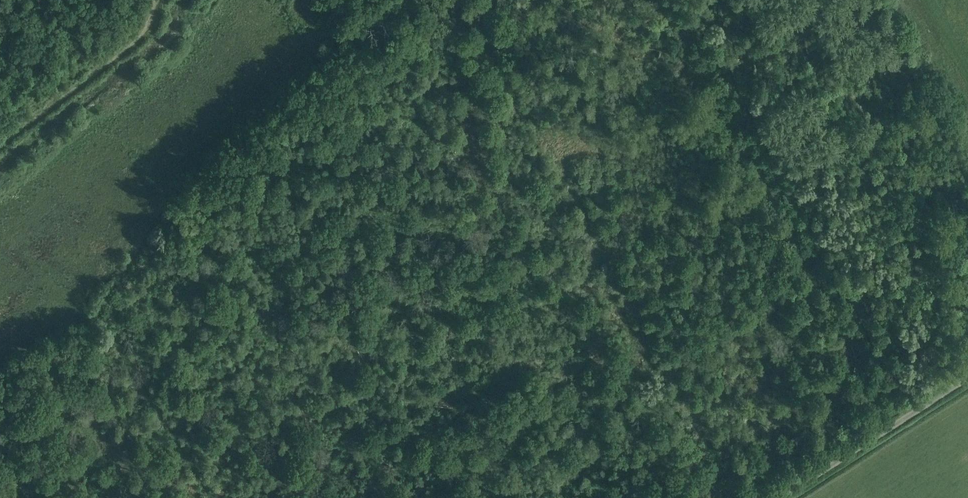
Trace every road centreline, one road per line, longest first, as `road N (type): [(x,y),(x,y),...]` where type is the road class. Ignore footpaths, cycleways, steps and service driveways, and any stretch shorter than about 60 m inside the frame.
road 1 (unclassified): [(780,497),(967,378)]

